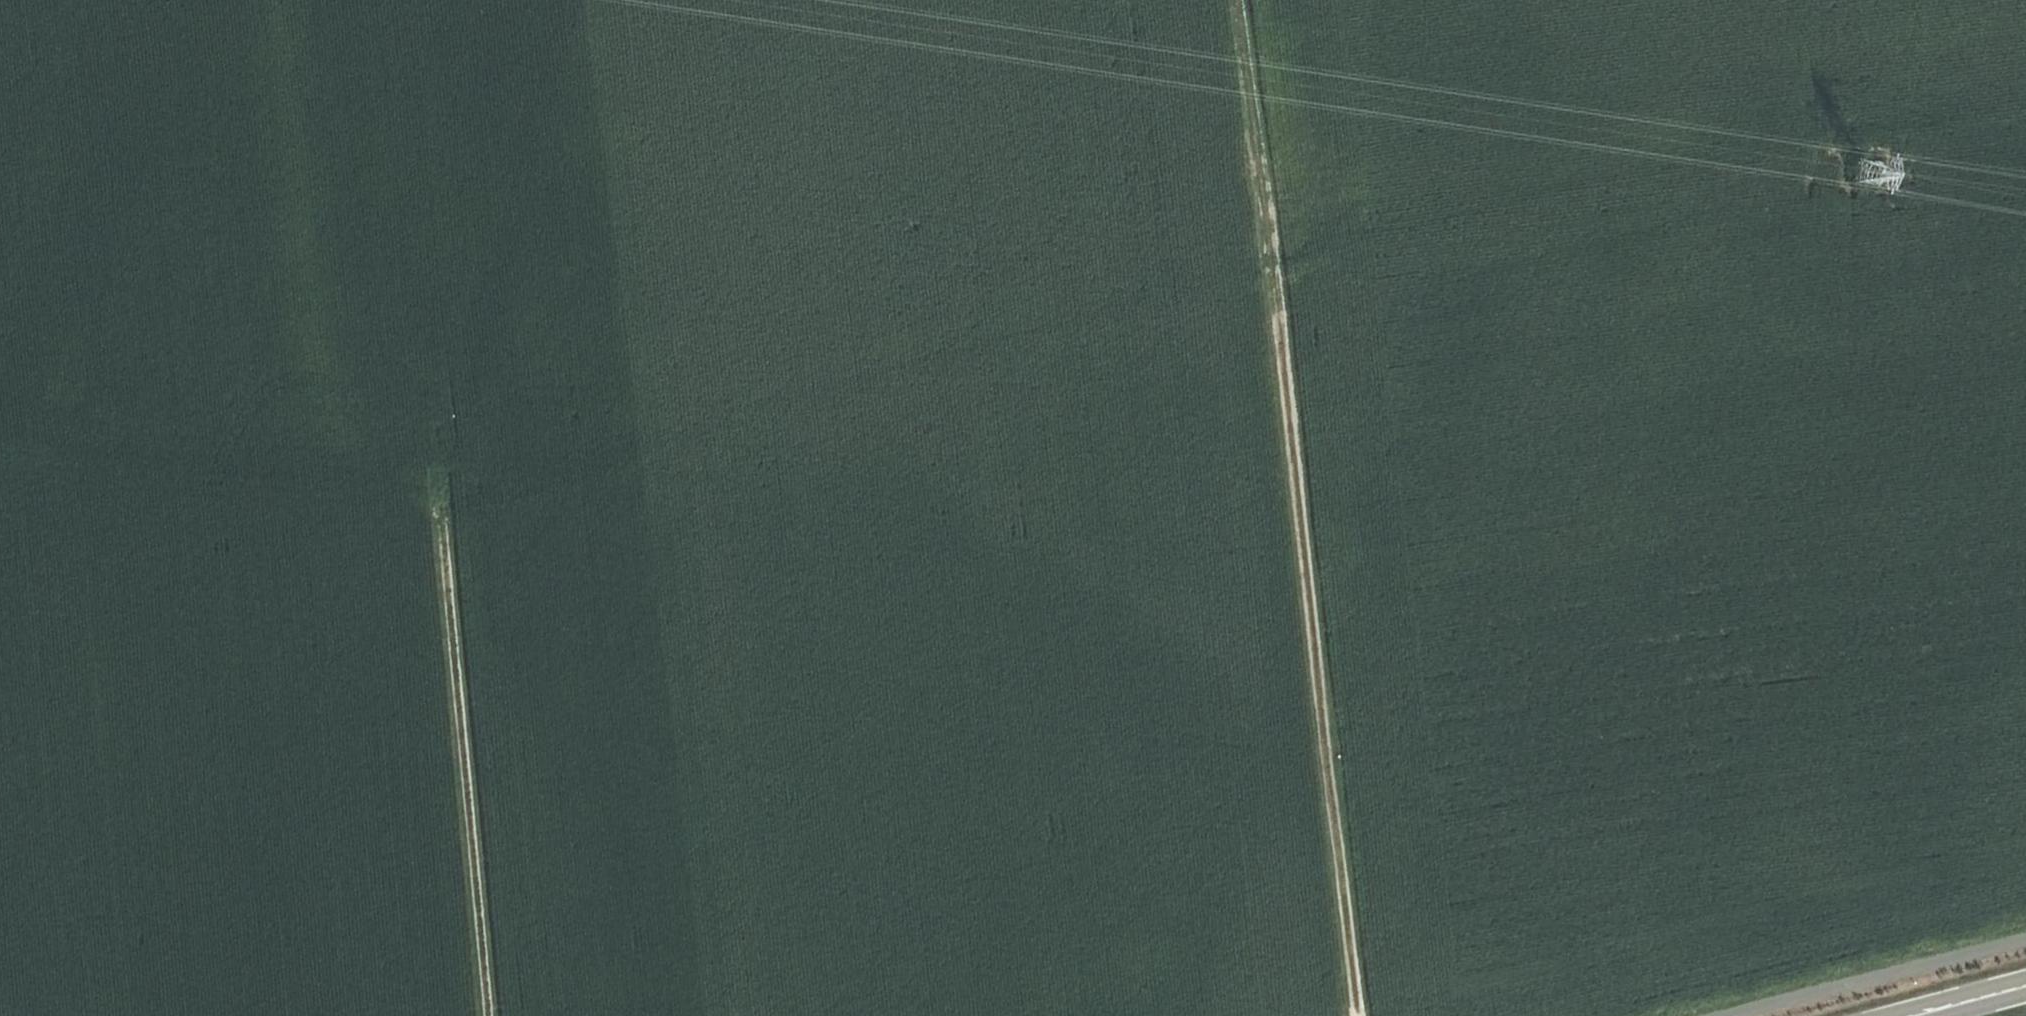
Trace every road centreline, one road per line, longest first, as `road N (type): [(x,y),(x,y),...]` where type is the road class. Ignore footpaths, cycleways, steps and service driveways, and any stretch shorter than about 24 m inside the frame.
road 1 (track): [(1246,0),(1284,276),(1361,1015)]
road 2 (track): [(441,470),(491,1015)]
road 3 (secondary): [(1901,1015),(2025,983)]

